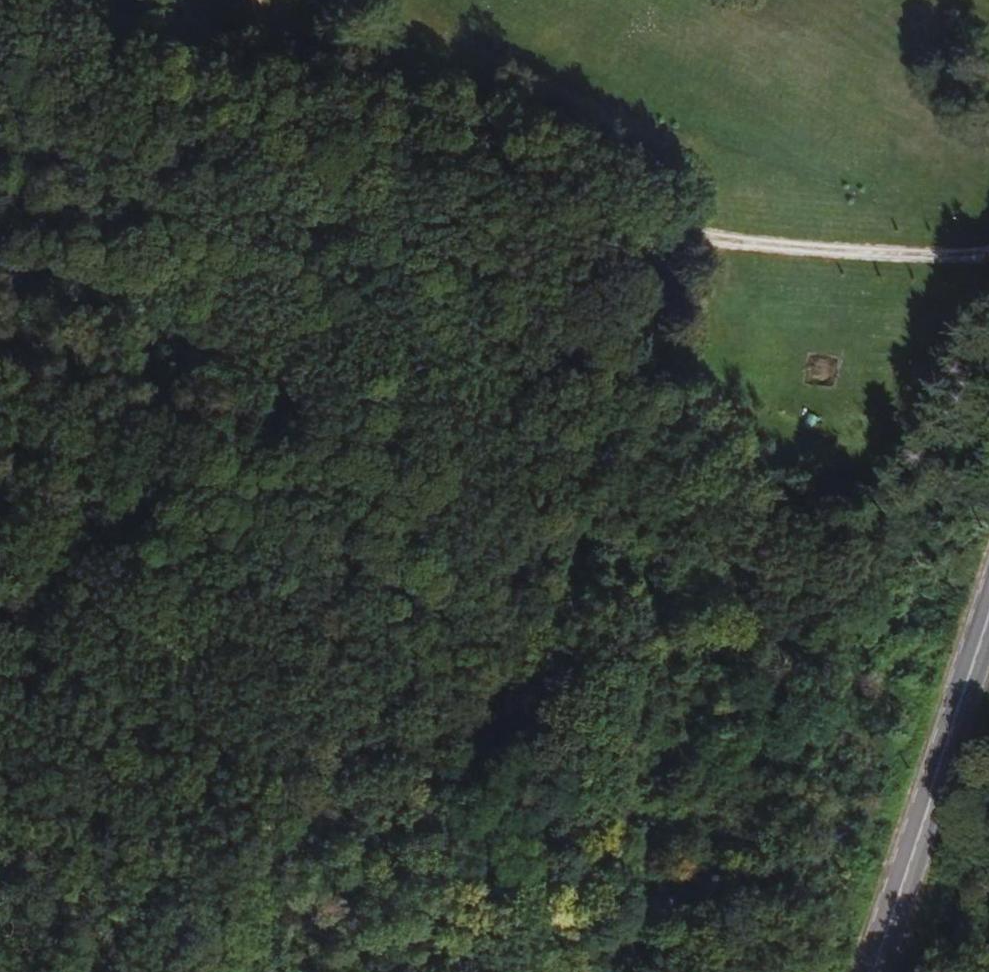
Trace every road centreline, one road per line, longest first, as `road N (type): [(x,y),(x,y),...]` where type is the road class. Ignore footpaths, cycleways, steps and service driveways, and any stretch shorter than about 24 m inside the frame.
road 1 (secondary): [(988,618),(871,971)]

